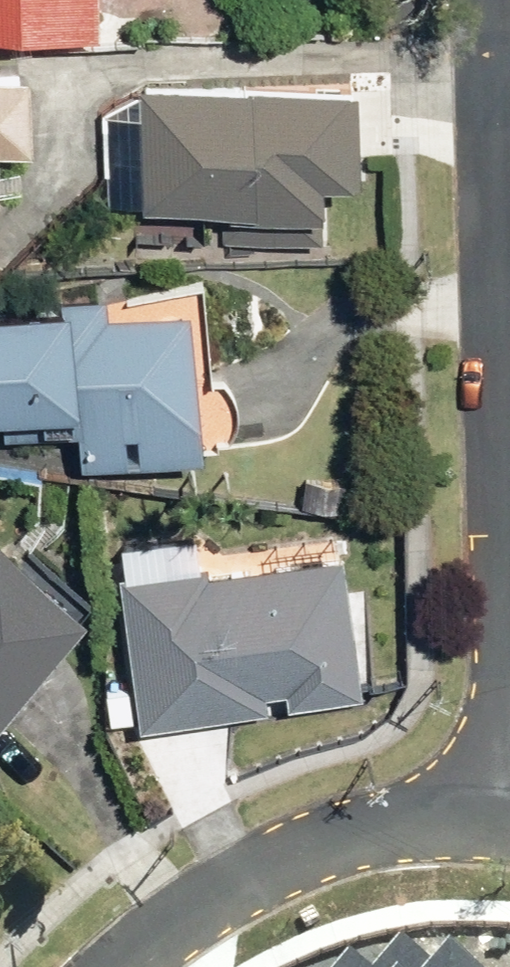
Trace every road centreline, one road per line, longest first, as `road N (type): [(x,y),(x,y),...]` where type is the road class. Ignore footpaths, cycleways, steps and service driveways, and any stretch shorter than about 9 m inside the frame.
road 1 (residential): [(484,0),(509,786)]
road 2 (residential): [(131,966),(159,935),(297,854),(398,820),(509,804)]

